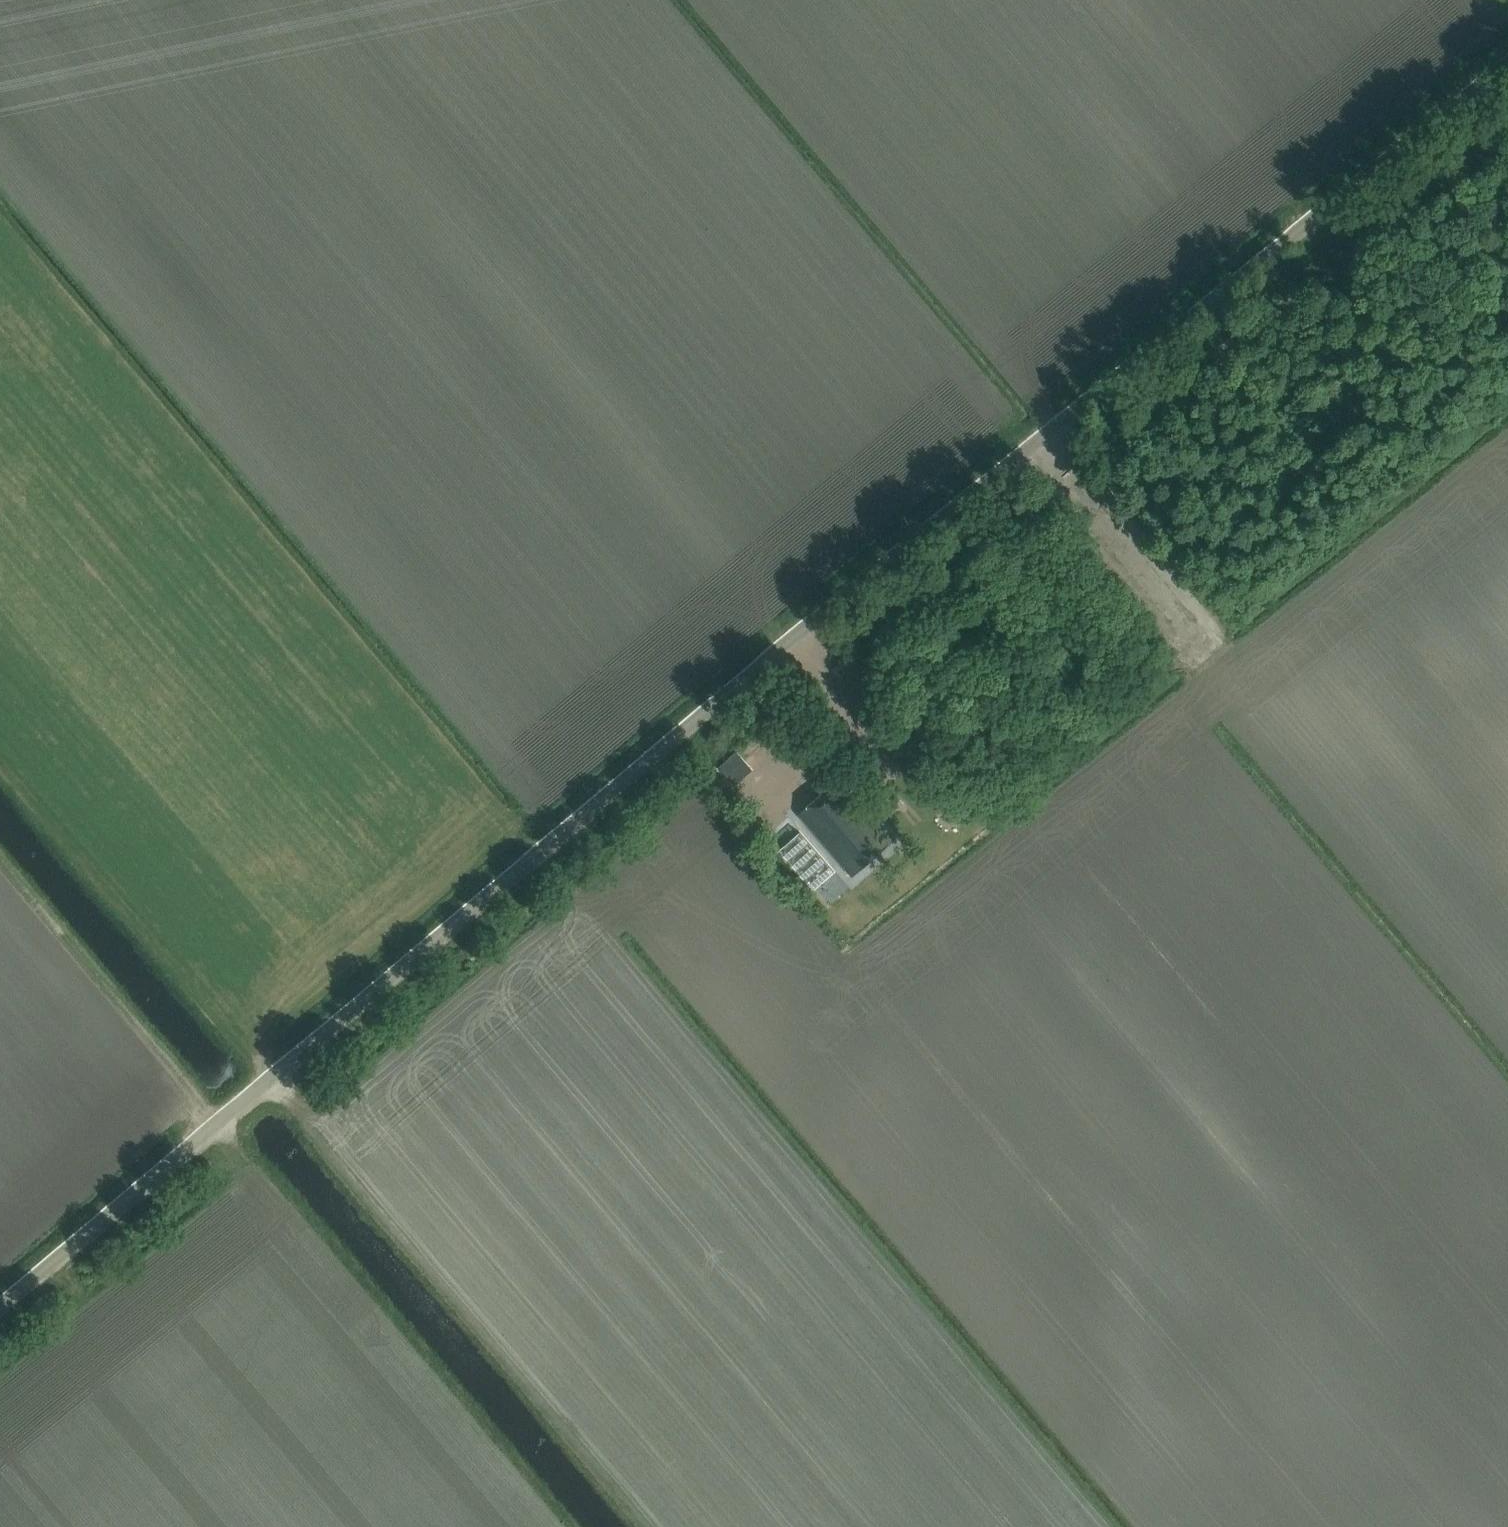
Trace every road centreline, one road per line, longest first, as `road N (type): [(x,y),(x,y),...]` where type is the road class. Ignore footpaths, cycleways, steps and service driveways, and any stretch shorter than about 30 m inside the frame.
road 1 (unclassified): [(0,1307),(842,597),(1259,269),(1507,59)]
road 2 (track): [(1035,446),(1203,633)]

